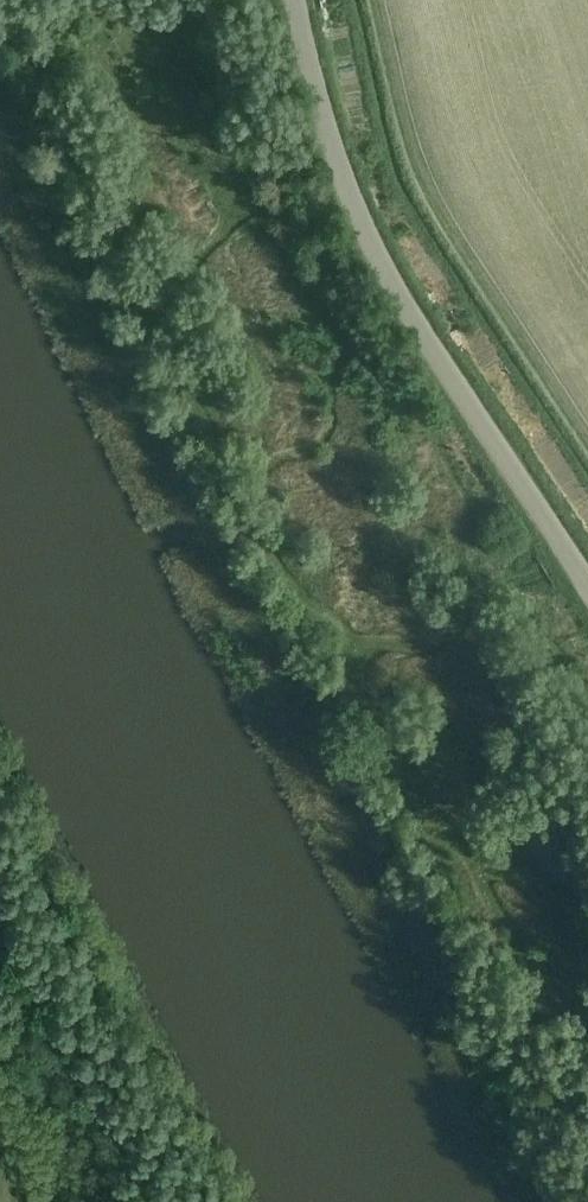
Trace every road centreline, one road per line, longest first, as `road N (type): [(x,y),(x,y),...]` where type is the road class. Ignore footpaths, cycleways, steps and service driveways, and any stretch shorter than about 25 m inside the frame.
road 1 (unclassified): [(587,579),(398,292),(353,203),(299,0)]

